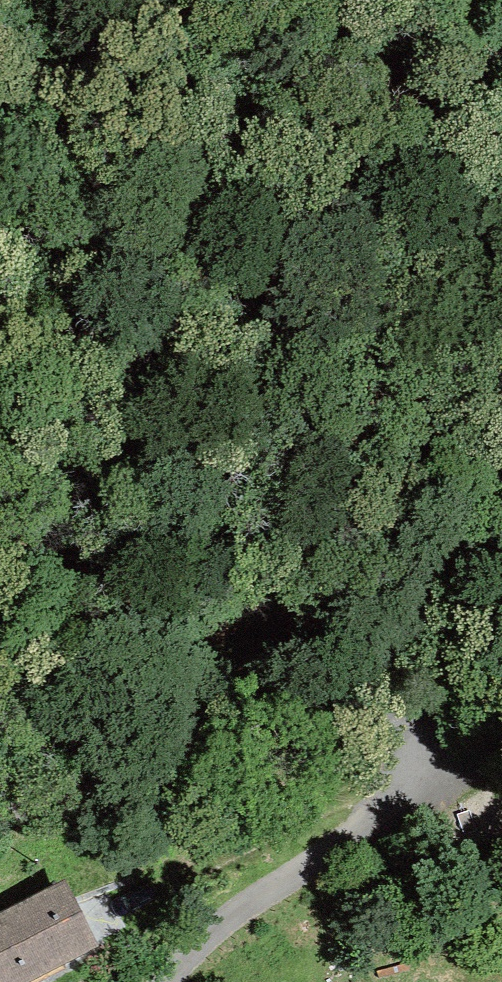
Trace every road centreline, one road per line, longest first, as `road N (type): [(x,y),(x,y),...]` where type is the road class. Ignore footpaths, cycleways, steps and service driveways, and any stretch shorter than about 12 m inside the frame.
road 1 (residential): [(169,981),(240,911),(401,803),(417,769),(413,747),(396,727),(378,718),(312,716),(0,819)]
road 2 (motorway): [(0,446),(501,514)]
road 3 (motorway): [(501,215),(0,147)]

